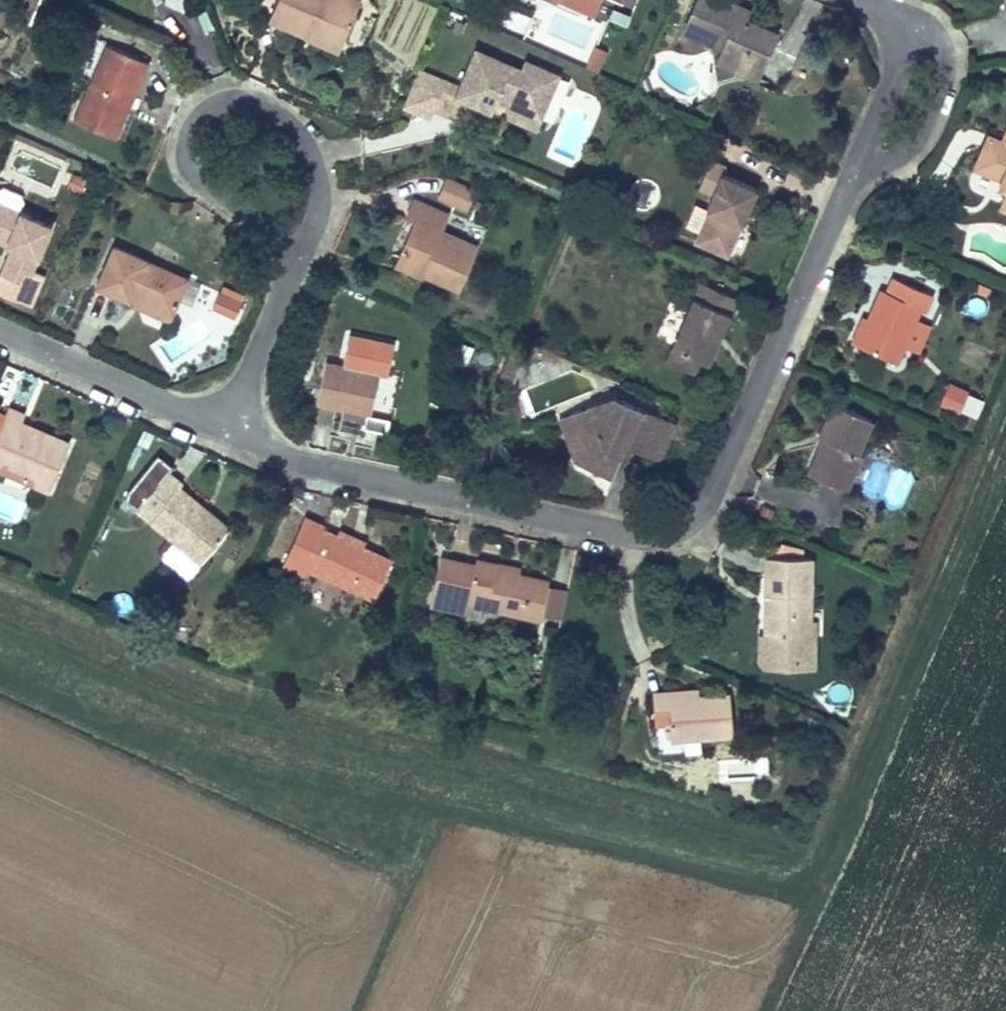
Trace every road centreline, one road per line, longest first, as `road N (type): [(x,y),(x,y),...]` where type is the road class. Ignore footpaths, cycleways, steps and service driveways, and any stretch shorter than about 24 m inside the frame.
road 1 (track): [(1005,416),(808,882),(276,738),(0,619)]
road 2 (residential): [(228,434),(316,468),(658,539),(689,522),(710,496),(844,184)]
road 3 (residential): [(293,264),(315,209),(306,146),(249,100),(201,110),(180,156),(189,179),(275,240)]
road 4 (residential): [(865,6),(919,30),(938,48),(945,79),(905,157),(844,184)]
road 5 (residential): [(0,334),(228,434)]
road 6 (residential): [(844,184),(884,89),(884,28),(865,6)]
road 7 (residential): [(228,434),(293,264)]

